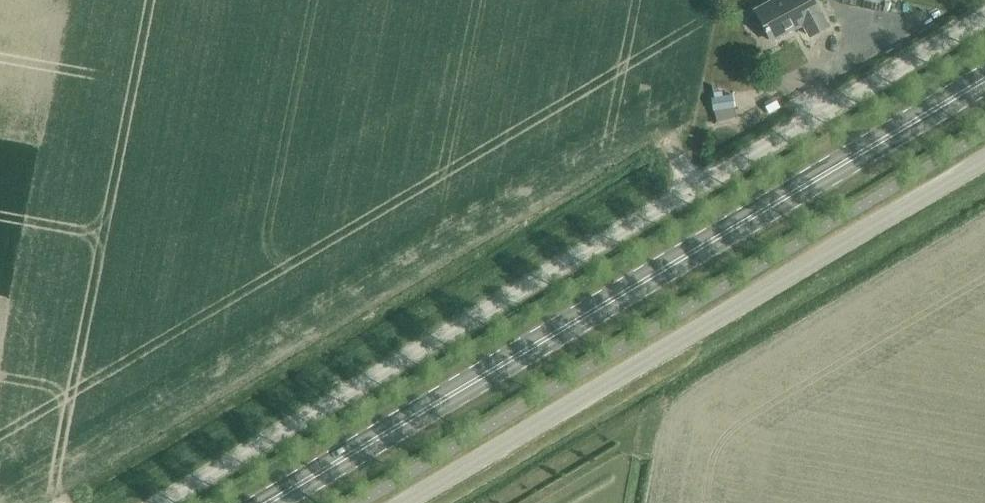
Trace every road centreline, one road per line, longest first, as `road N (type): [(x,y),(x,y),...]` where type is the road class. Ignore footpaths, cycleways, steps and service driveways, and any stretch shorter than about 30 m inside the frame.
road 1 (unclassified): [(152,502),(984,10)]
road 2 (primary): [(269,502),(984,82)]
road 3 (unclassified): [(984,155),(398,502)]

